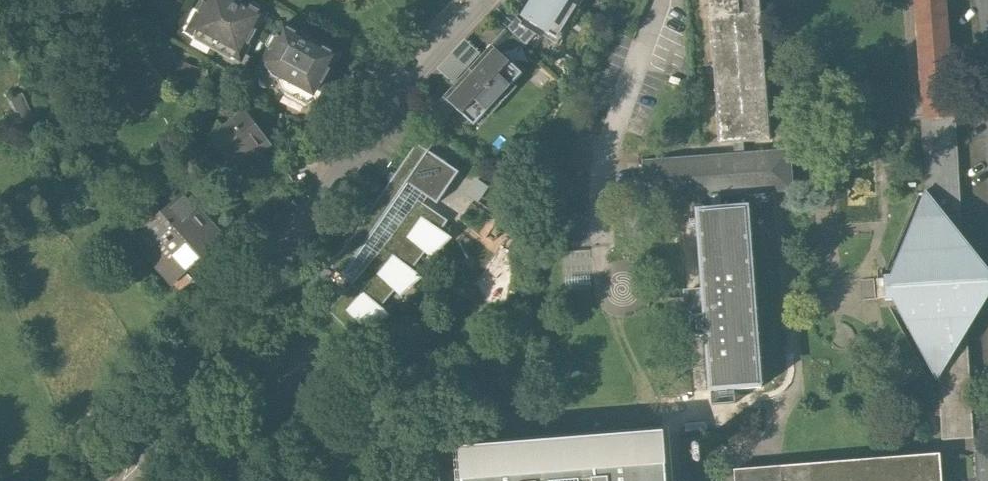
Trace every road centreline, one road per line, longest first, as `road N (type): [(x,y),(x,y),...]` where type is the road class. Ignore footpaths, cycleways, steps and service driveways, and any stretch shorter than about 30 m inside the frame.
road 1 (residential): [(489,0),(430,60),(209,375)]
road 2 (residential): [(660,0),(597,163),(603,270)]
road 3 (residential): [(209,375),(132,480)]

